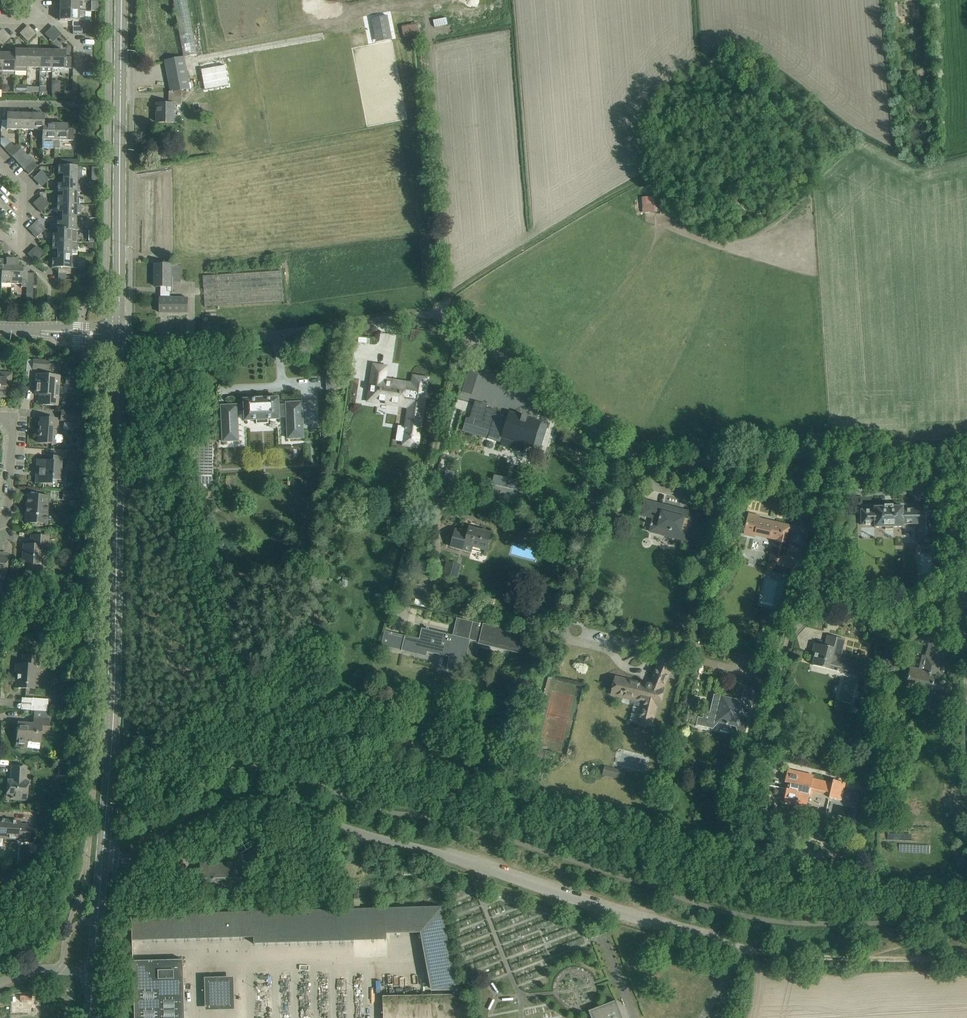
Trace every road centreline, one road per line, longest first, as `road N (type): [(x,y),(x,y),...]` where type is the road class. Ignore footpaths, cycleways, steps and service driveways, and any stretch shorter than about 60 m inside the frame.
road 1 (unclassified): [(740,948),(268,803),(224,808),(158,846),(102,860)]
road 2 (tertiary): [(102,860),(113,732),(119,337)]
road 3 (unclassified): [(471,336),(423,314),(144,352),(119,337)]
road 4 (secondary): [(119,337),(122,0)]
road 5 (residential): [(763,743),(831,454)]
road 6 (residential): [(399,603),(471,336)]
road 7 (track): [(740,948),(966,960)]
road 8 (residential): [(695,640),(734,461)]
road 9 (unclassified): [(610,446),(471,336)]
road 10 (residential): [(567,616),(610,446)]
road 11 (unclassified): [(966,450),(831,454)]
road 12 (unclassified): [(734,461),(652,467),(610,446)]

